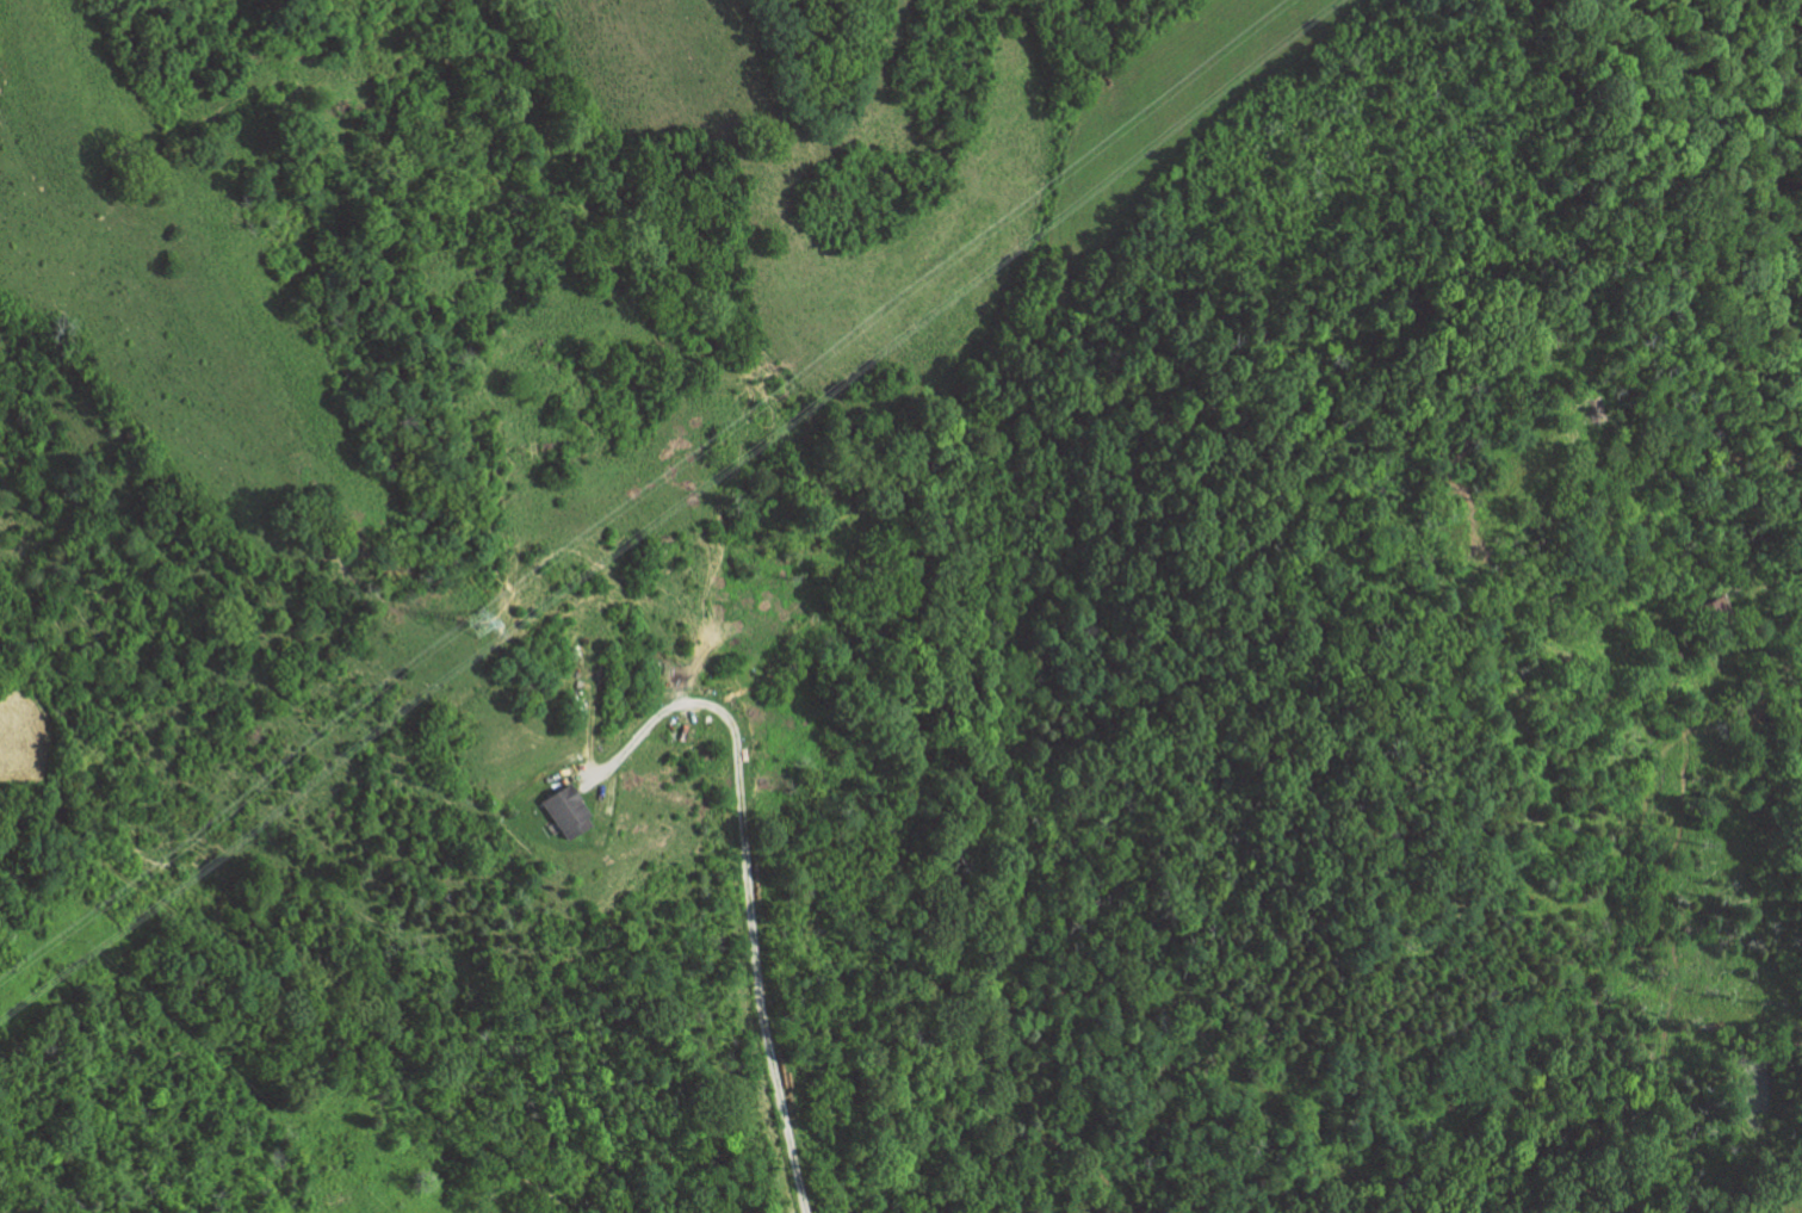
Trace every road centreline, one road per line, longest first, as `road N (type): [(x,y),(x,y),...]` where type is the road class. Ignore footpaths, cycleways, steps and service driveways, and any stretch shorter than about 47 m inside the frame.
road 1 (track): [(0,652),(47,714),(56,753),(52,809),(67,834),(312,1031),(572,1212)]
road 2 (track): [(593,773),(680,704),(711,705),(730,726),(755,1004),(800,1212)]

